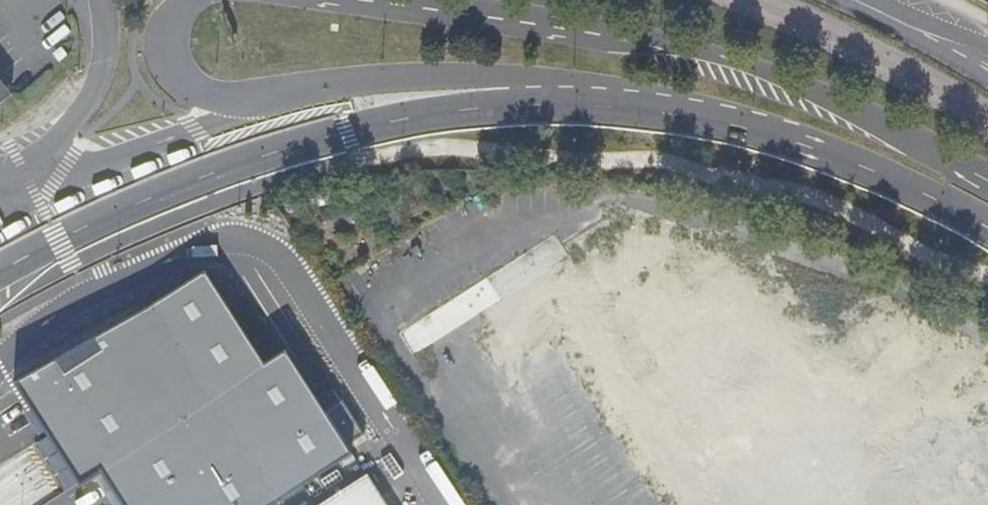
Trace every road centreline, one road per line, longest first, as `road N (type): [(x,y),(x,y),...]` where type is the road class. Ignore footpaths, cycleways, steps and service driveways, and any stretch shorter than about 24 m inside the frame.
road 1 (unclassified): [(0,271),(222,169),(438,110),(514,103),(750,126),(875,167),(987,223)]
road 2 (unclassified): [(987,178),(874,117),(726,60),(384,0)]
road 3 (secondary): [(829,0),(944,55)]
road 4 (secondary): [(987,49),(871,0)]

